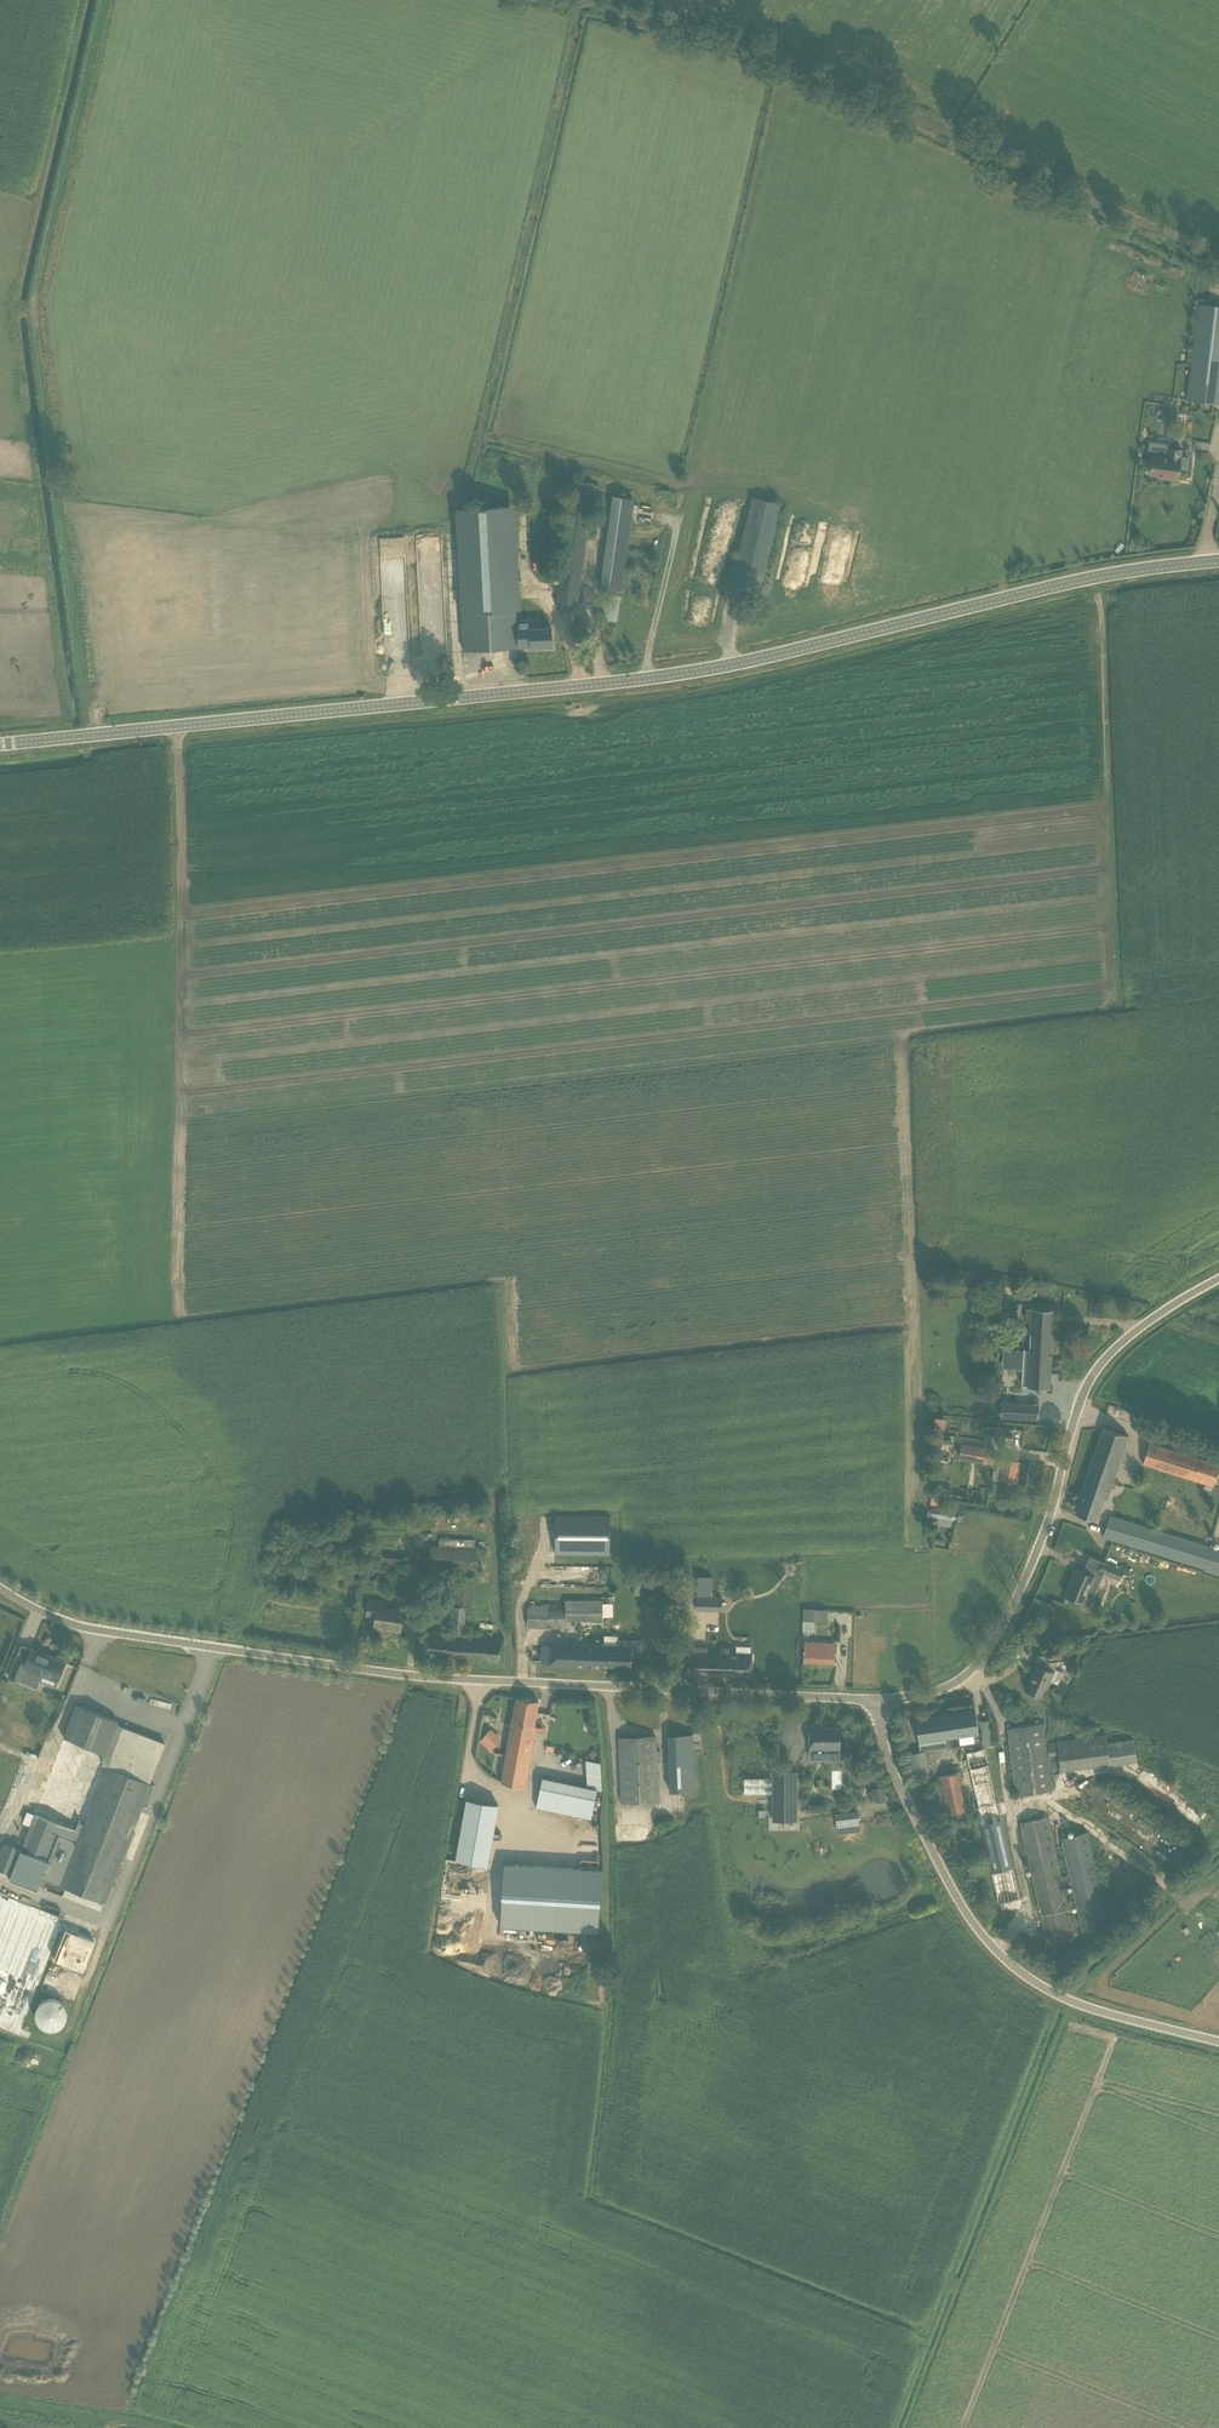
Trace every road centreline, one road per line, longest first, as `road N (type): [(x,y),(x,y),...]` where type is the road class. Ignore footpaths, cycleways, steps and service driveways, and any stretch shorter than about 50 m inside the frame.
road 1 (track): [(1218,276),(963,140),(790,66),(582,11),(454,540),(465,700)]
road 2 (tertiary): [(0,746),(658,680),(1104,577),(1218,563)]
road 3 (unclassified): [(877,1700),(342,1668),(78,1627),(0,1589)]
road 4 (unclassified): [(877,1700),(936,1692),(978,1664),(1048,1518),(1089,1381),(1132,1333),(1218,1278)]
road 5 (unclassified): [(1218,2046),(1066,2004),(980,1934),(886,1757),(877,1700)]

